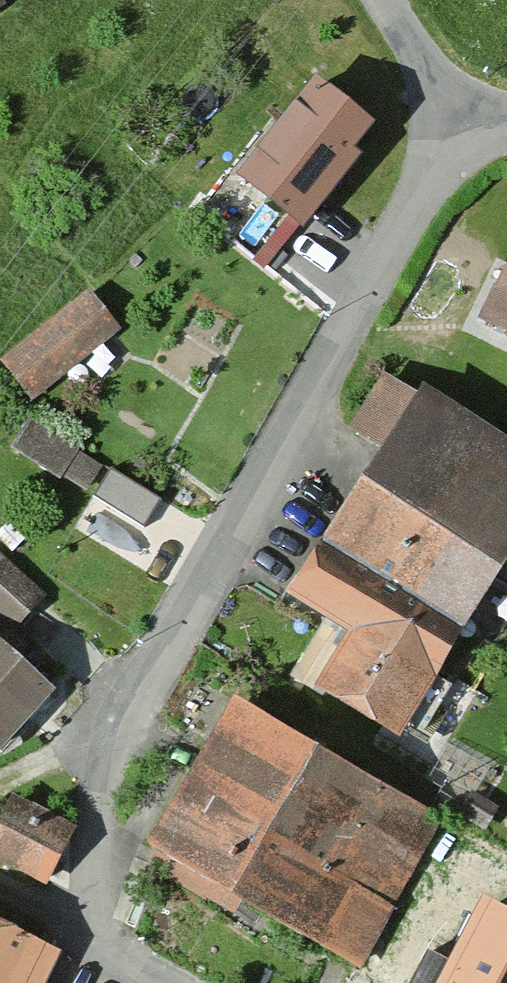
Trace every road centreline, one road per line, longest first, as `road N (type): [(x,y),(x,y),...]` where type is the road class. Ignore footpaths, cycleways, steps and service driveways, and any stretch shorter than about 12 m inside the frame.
road 1 (tertiary): [(156,982),(123,967),(101,934),(89,831),(137,689),(432,164),(437,108),(381,0)]

